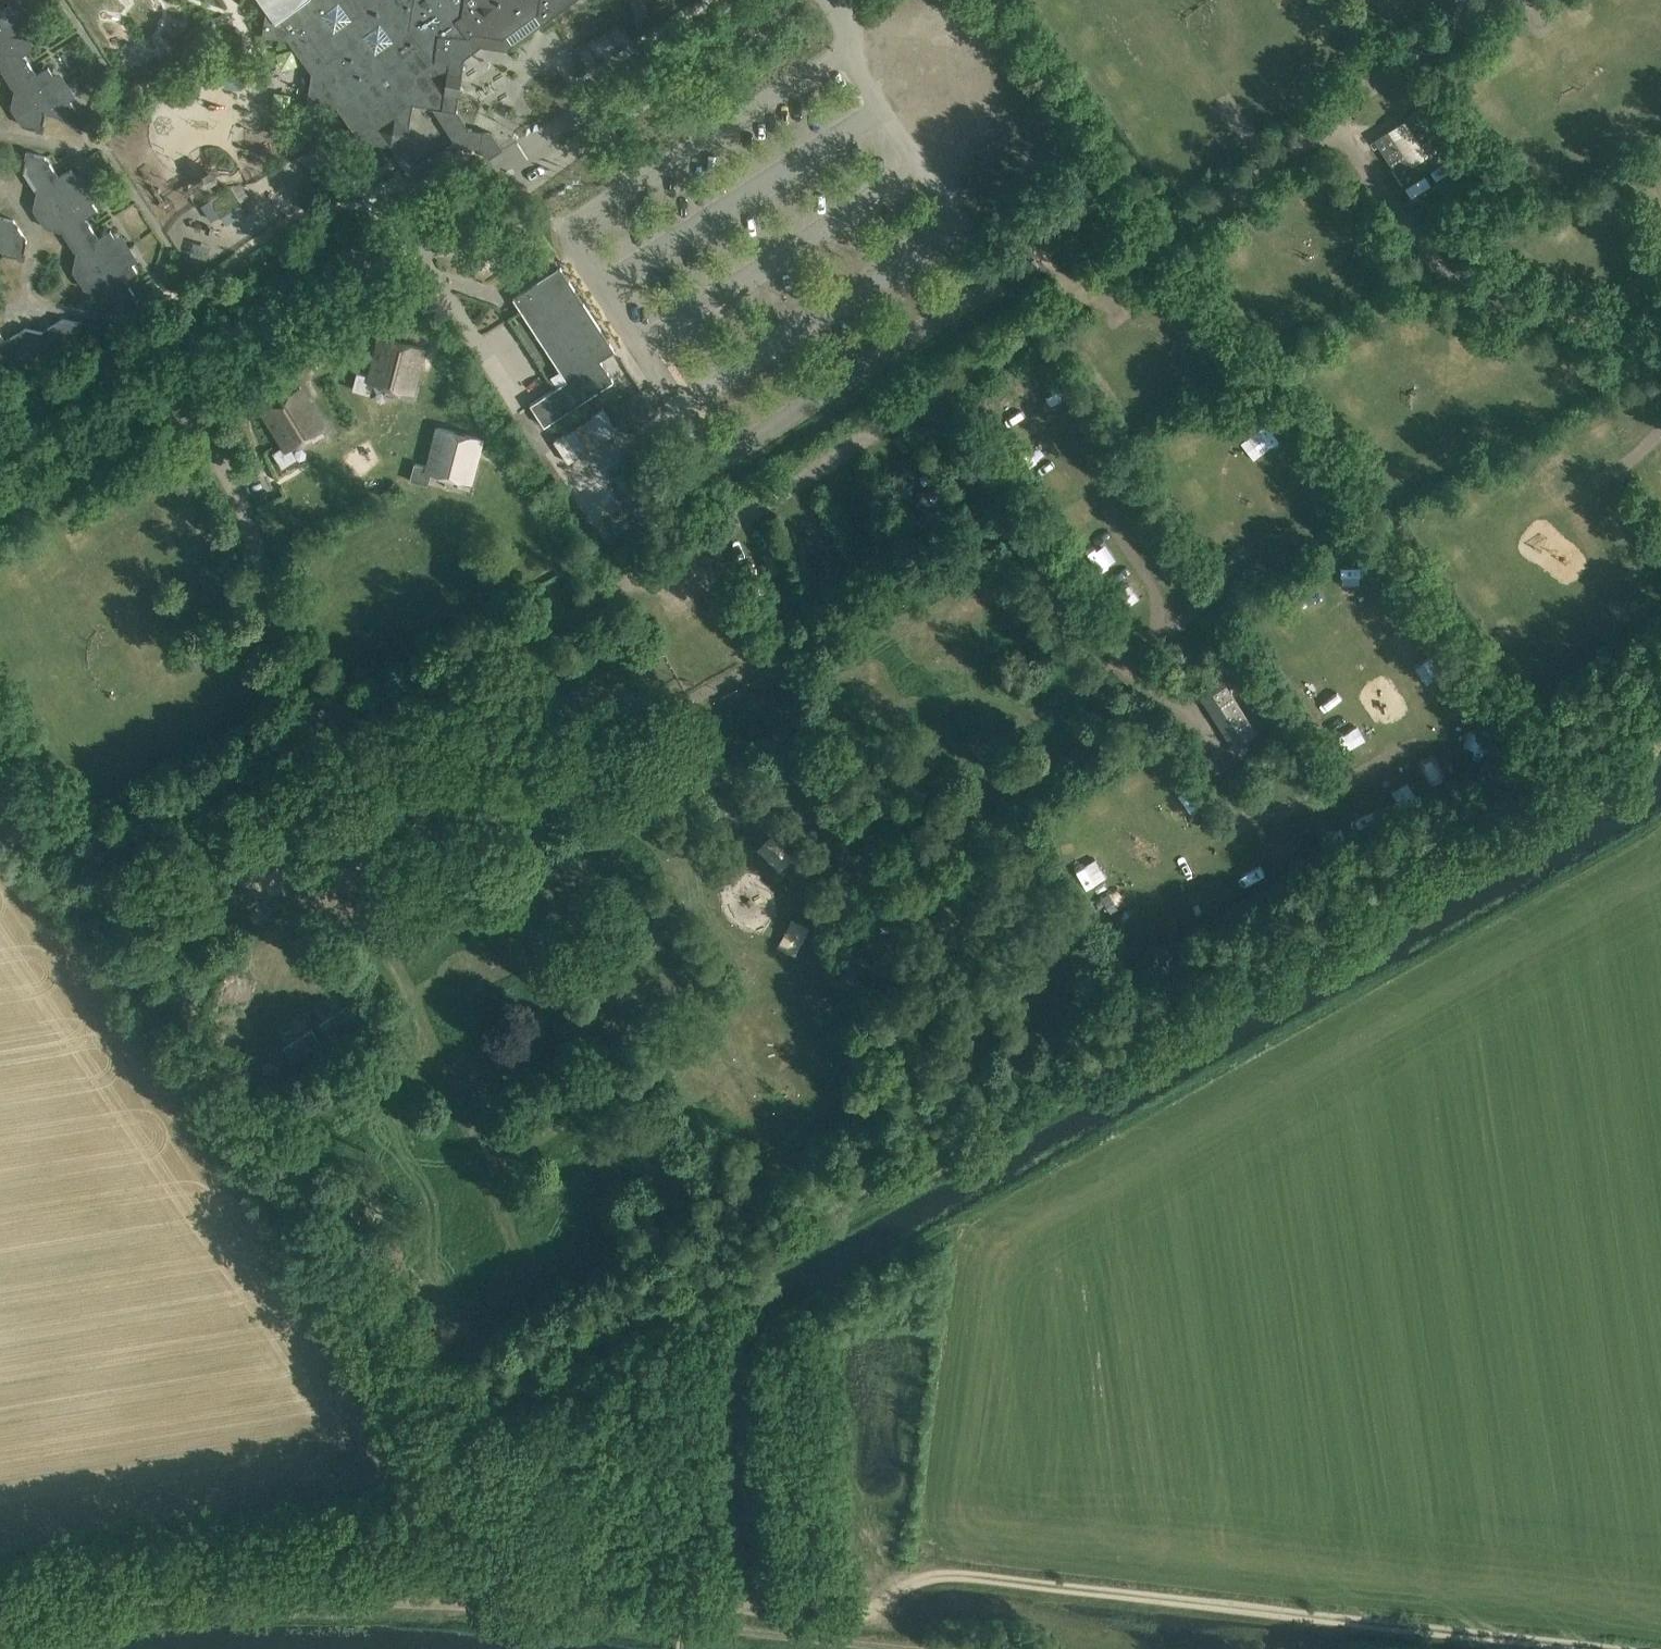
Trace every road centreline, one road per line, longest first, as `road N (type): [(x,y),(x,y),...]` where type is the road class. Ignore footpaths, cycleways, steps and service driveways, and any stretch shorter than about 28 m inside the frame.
road 1 (residential): [(495,171),(0,490)]
road 2 (unclassified): [(495,171),(760,0)]
road 3 (track): [(898,1648),(715,1628),(686,1604)]

